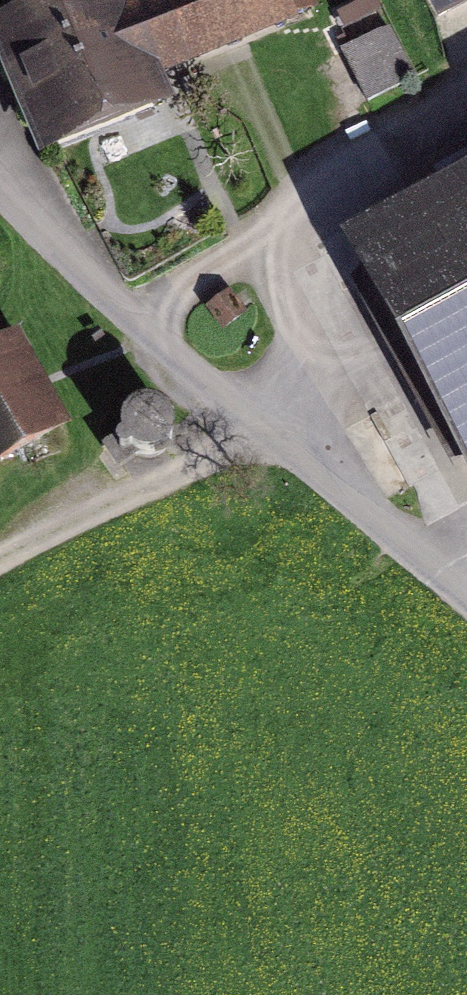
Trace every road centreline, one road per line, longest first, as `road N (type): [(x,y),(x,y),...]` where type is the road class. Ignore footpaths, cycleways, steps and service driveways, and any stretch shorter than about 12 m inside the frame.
road 1 (unclassified): [(0,184),(123,309),(466,595)]
road 2 (track): [(0,563),(268,429)]

